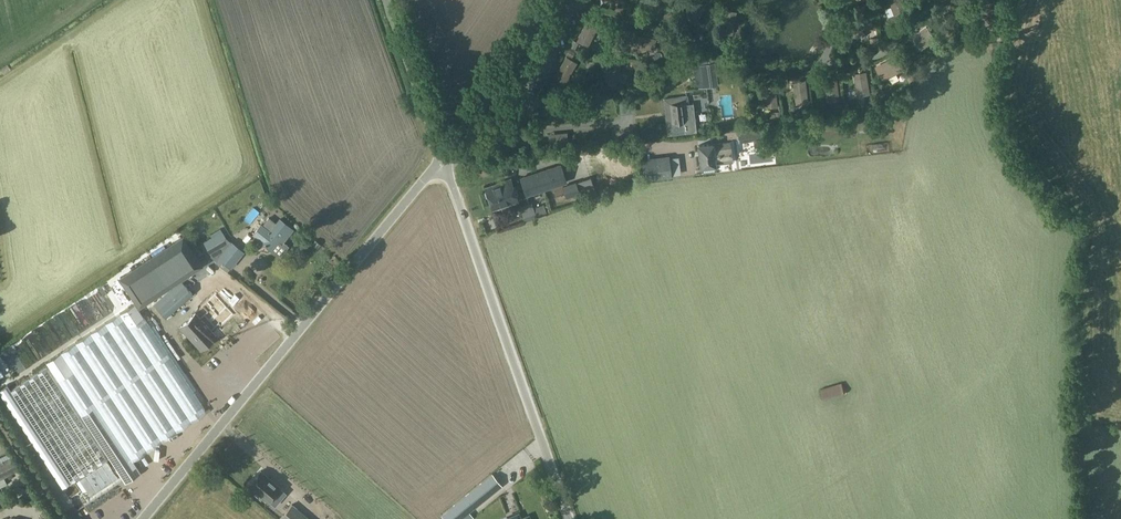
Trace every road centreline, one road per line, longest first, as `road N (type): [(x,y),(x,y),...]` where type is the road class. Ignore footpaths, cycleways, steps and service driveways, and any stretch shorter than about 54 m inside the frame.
road 1 (unclassified): [(442,159),(143,518)]
road 2 (unclassified): [(570,518),(442,159)]
road 3 (unclassified): [(442,159),(552,0)]
road 4 (unclassified): [(442,159),(386,0)]

